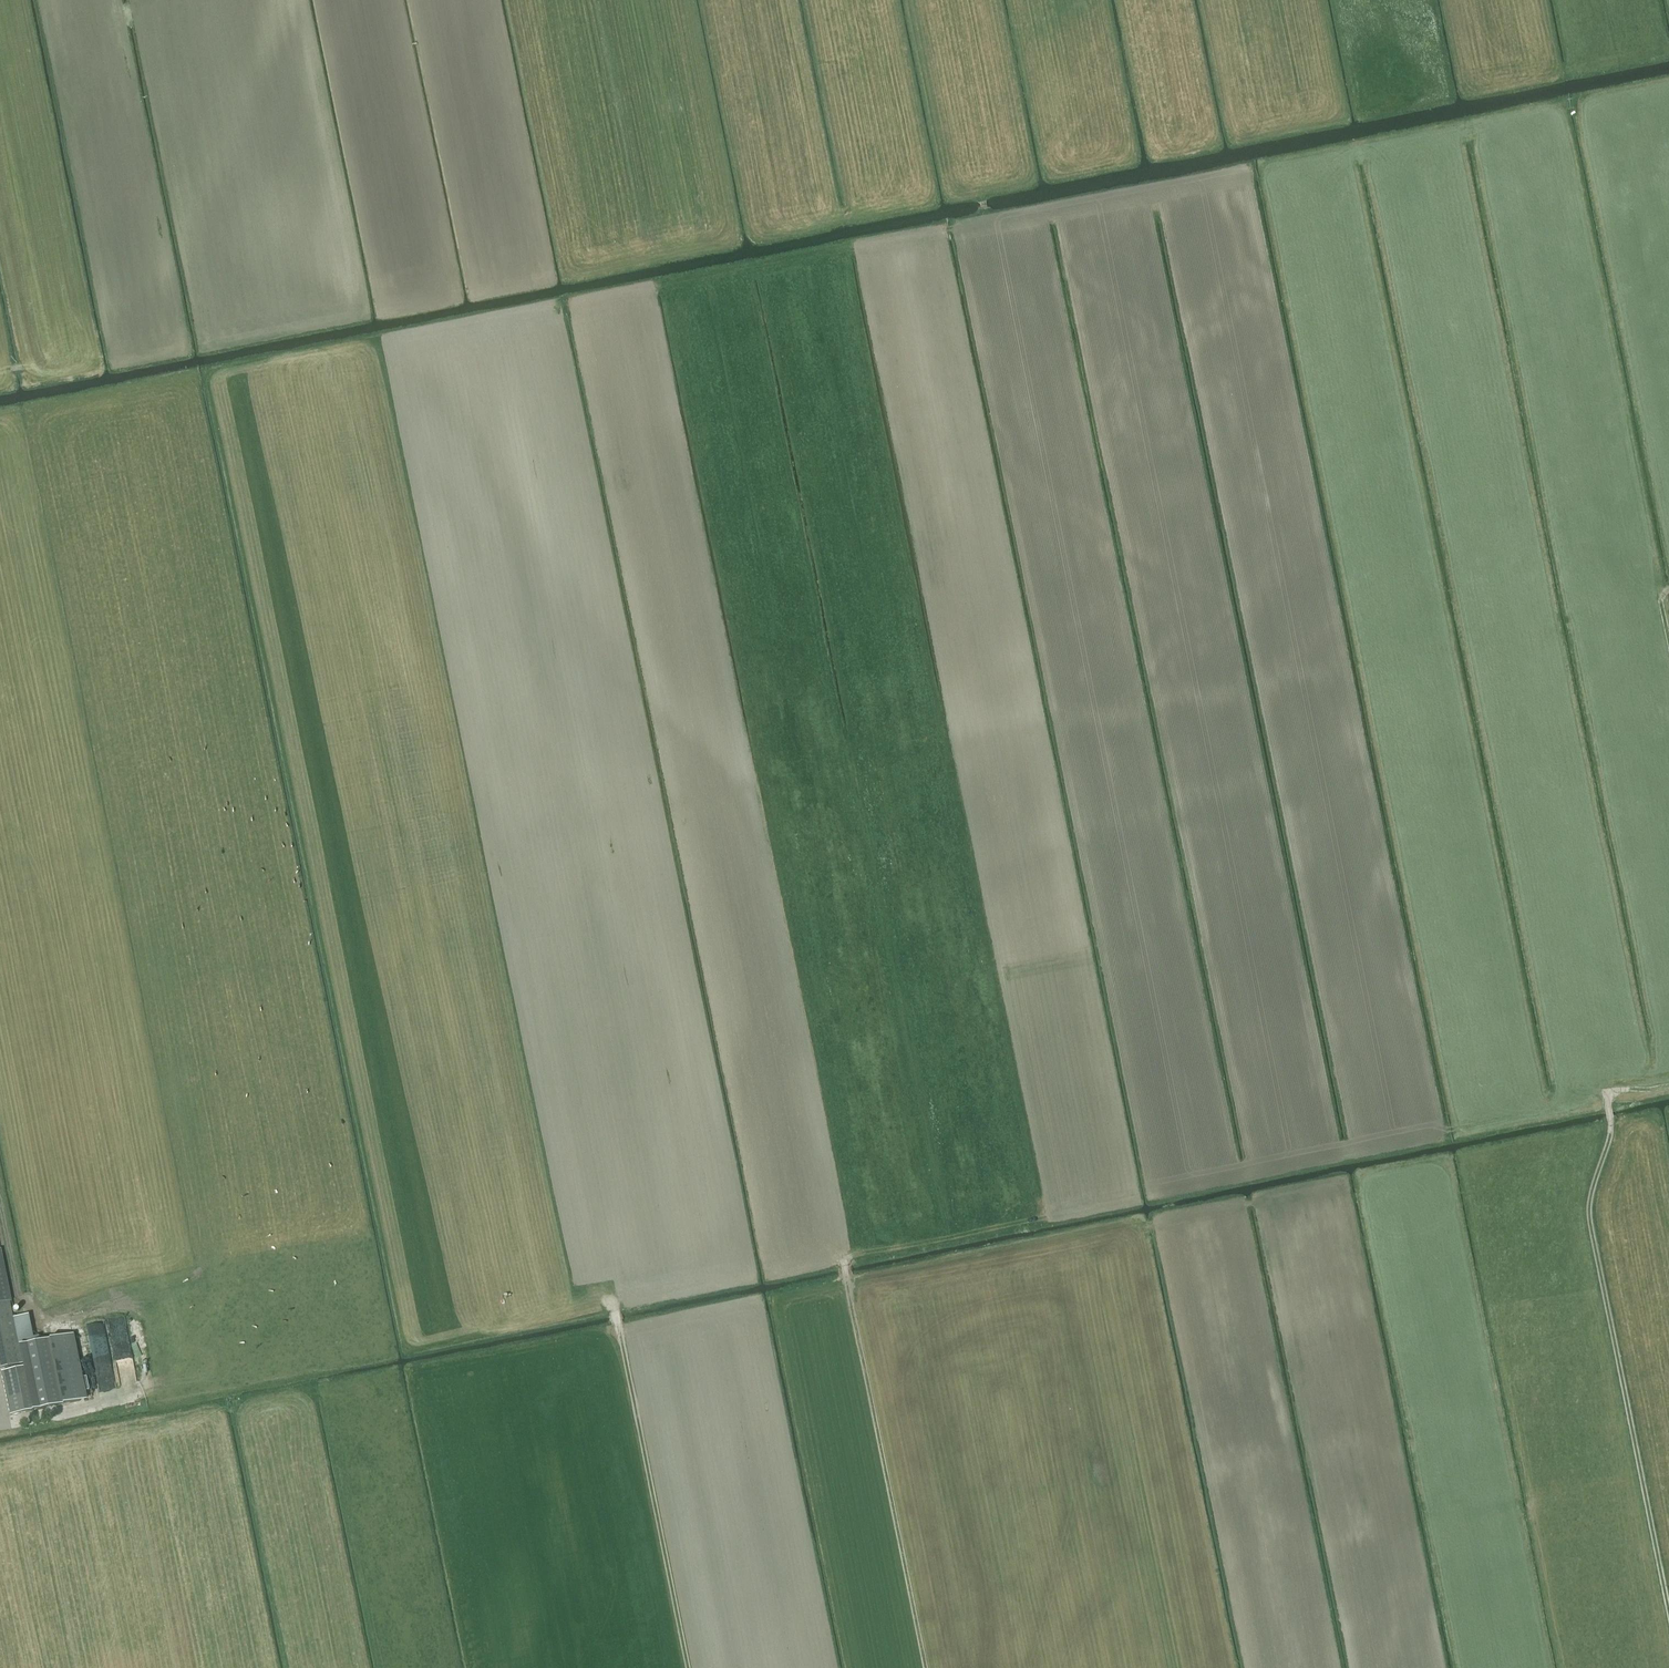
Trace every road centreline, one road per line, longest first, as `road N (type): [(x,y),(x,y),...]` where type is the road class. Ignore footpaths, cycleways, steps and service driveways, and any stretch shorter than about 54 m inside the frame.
road 1 (track): [(1668,1619),(1587,1214),(1612,1122),(1607,1098),(1668,1088)]
road 2 (track): [(845,1261),(925,1667)]

